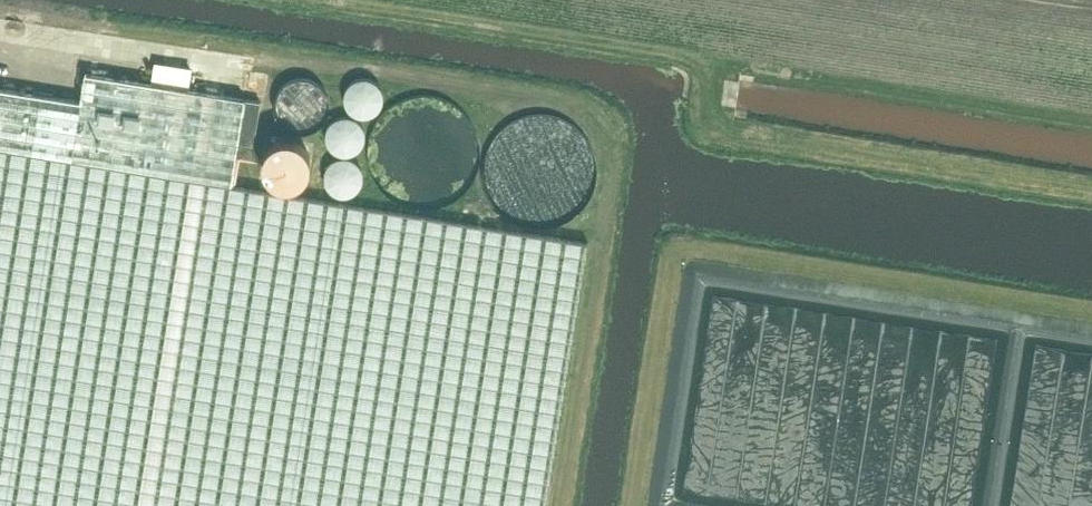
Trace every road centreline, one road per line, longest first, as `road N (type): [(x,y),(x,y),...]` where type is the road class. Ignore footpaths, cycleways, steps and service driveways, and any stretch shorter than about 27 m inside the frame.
road 1 (track): [(1091,185),(725,130),(706,112),(698,63),(303,0)]

